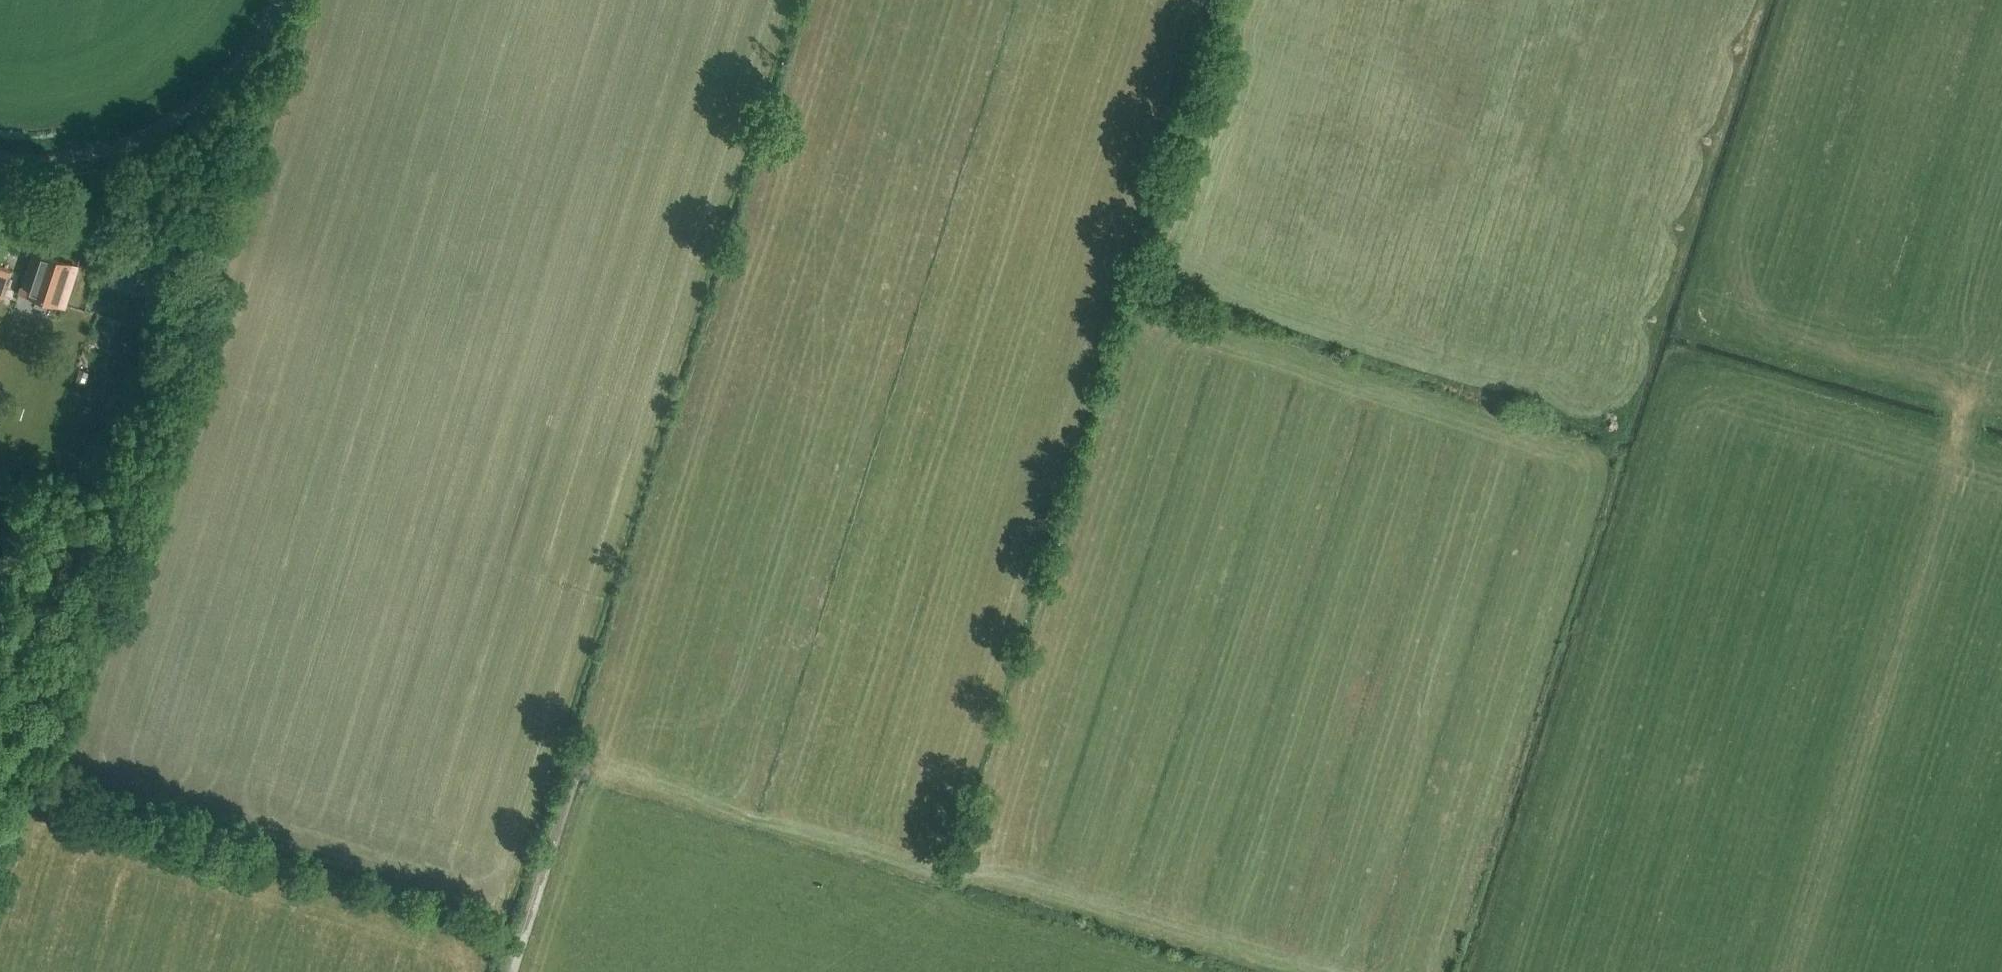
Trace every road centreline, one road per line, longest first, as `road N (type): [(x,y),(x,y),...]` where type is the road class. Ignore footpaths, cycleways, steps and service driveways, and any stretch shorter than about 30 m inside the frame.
road 1 (unclassified): [(280,0),(239,63),(166,121),(80,153),(0,157)]

